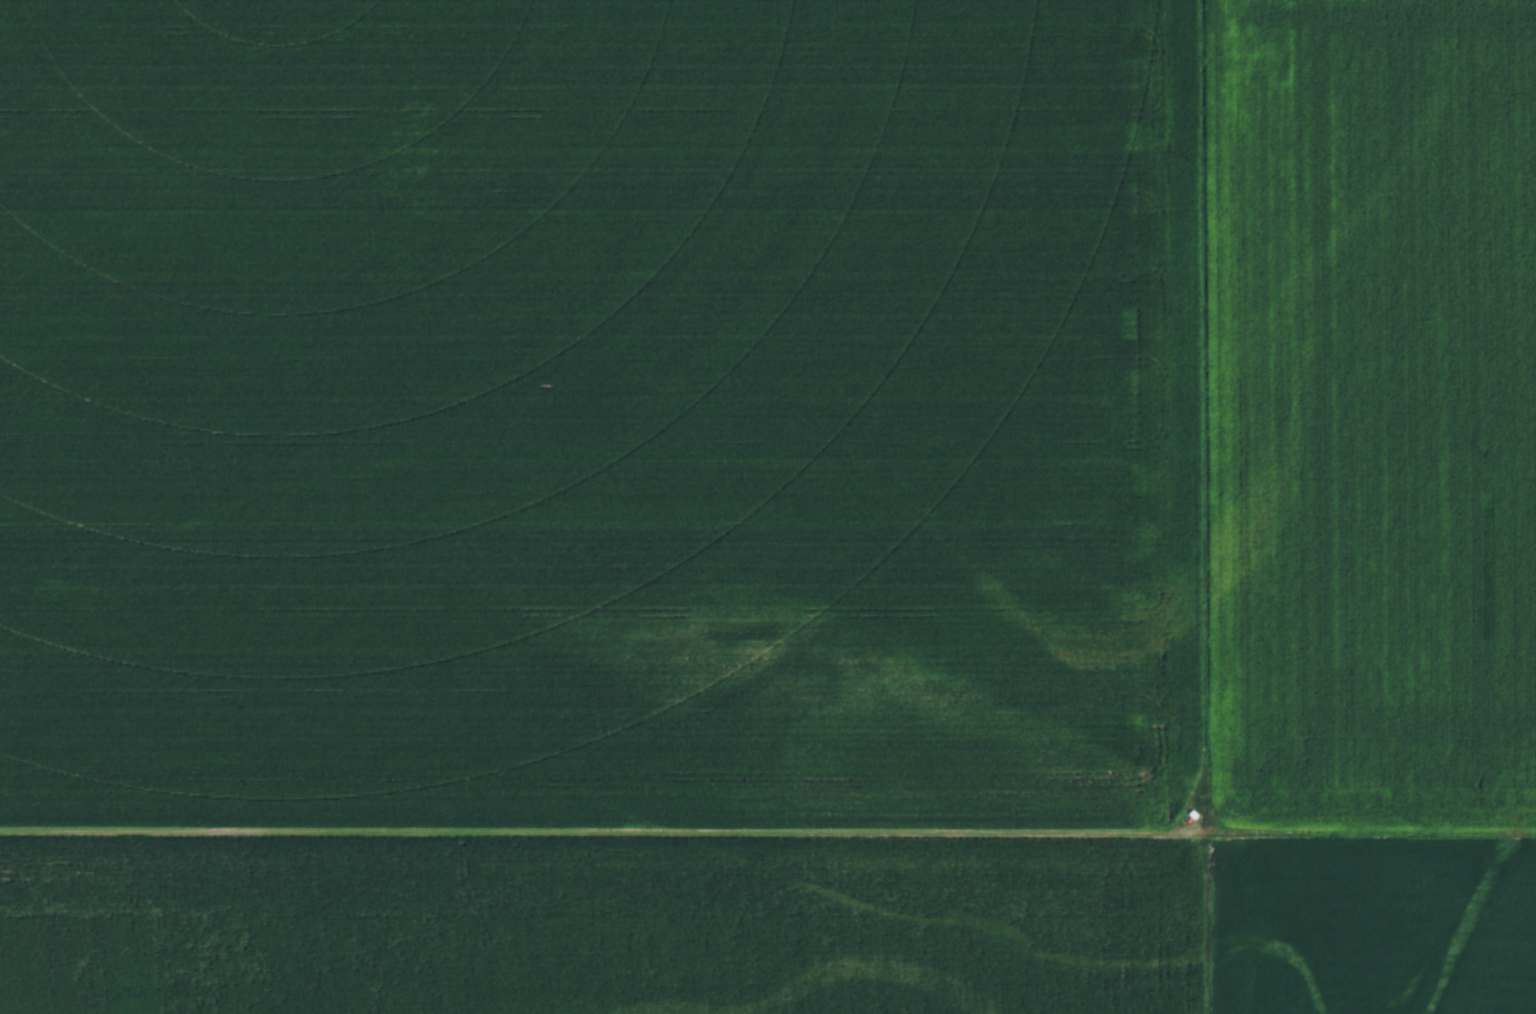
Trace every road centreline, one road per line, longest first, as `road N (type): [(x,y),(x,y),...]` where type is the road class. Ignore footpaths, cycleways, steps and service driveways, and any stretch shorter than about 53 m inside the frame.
road 1 (residential): [(1535,846),(1242,843),(1216,833),(1158,840),(0,835)]

